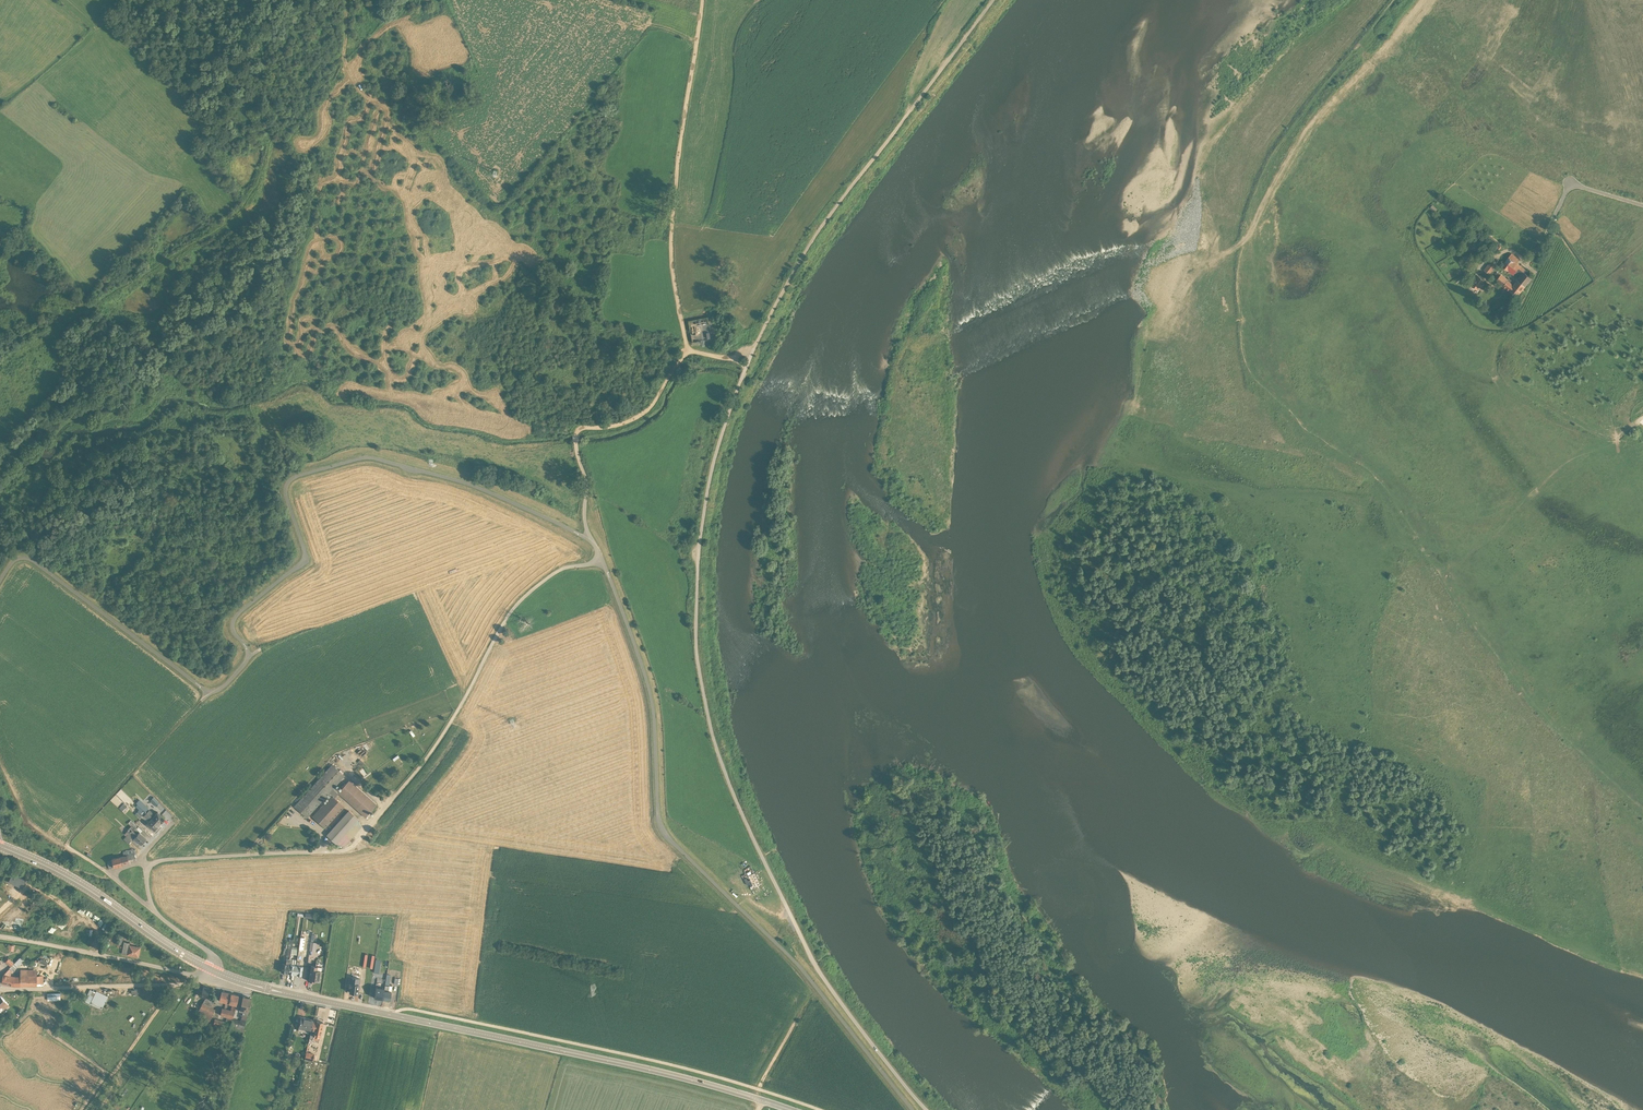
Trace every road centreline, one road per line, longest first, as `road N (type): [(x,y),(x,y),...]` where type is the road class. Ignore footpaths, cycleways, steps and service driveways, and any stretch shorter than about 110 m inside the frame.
road 1 (unclassified): [(927,1109),(814,962),(726,774),(699,670),(698,558),(715,458),(768,318),(819,228),(993,0)]
road 2 (unclassified): [(147,865),(348,847),(435,744),(515,607),(559,570),(600,554)]
road 3 (tertiary): [(216,970),(754,1096)]
road 4 (track): [(346,0),(343,41),(323,94),(274,139),(242,205),(143,280),(0,344)]
road 5 (track): [(687,351),(673,214),(703,0)]
road 6 (track): [(1426,0),(1327,104),(1241,242)]
road 7 (track): [(112,874),(68,841),(209,690)]
road 8 (tertiary): [(0,842),(63,871),(216,970)]
road 9 (residential): [(0,934),(207,978)]
road 10 (unclassified): [(207,978),(0,987)]
road 11 (track): [(576,433),(641,415),(687,351)]

